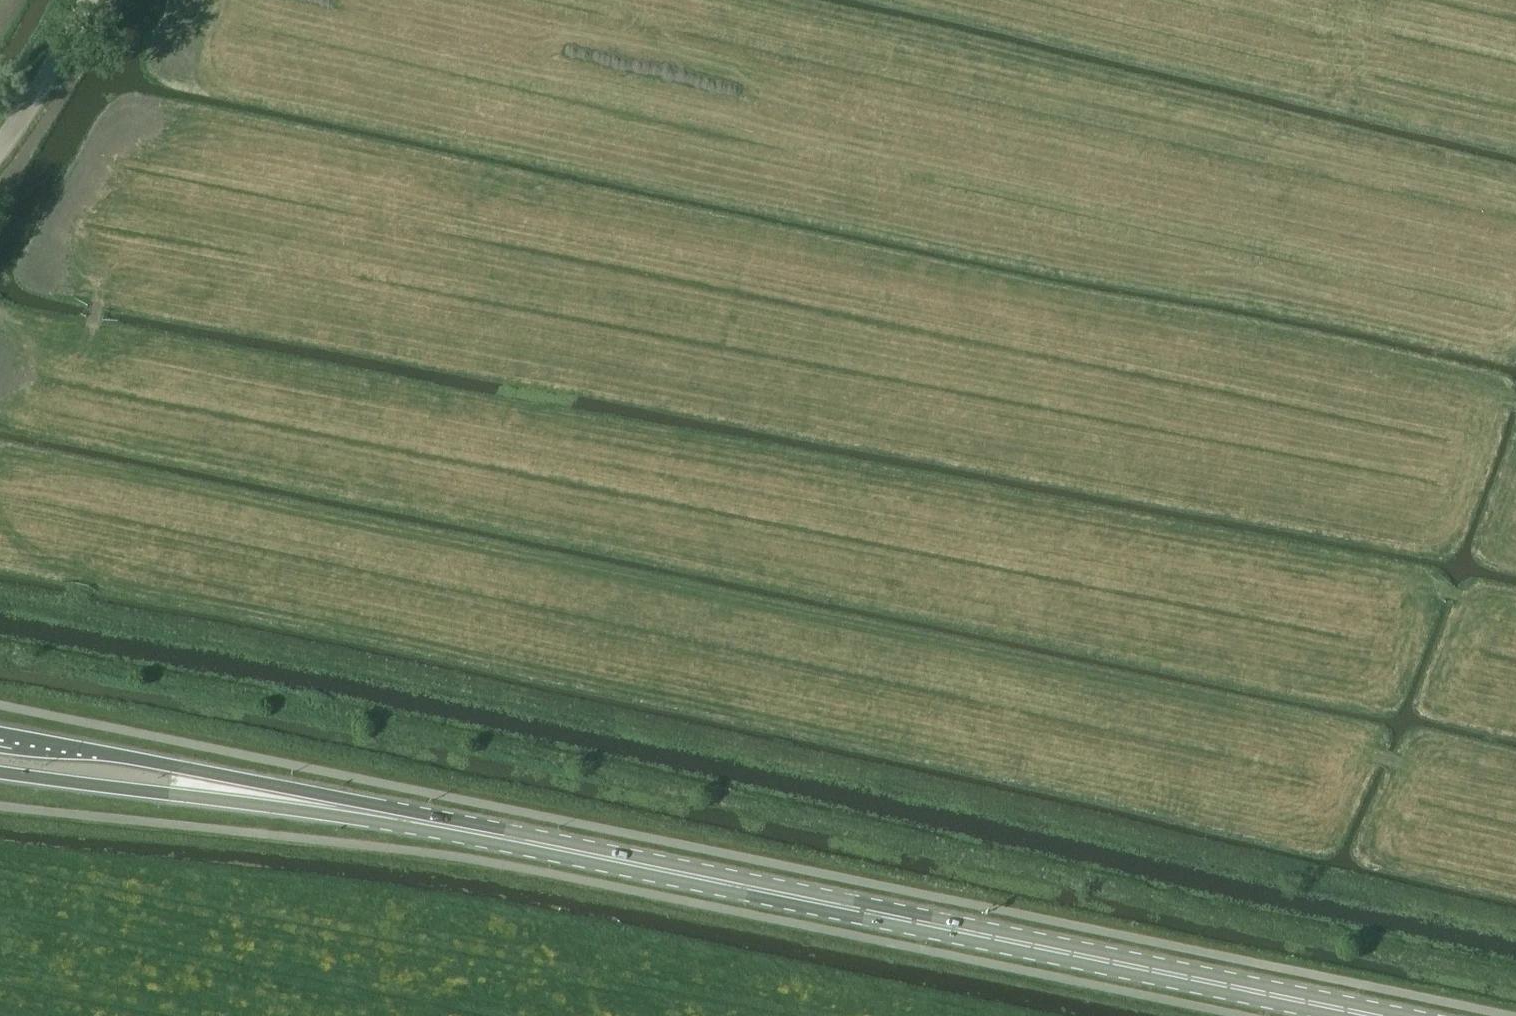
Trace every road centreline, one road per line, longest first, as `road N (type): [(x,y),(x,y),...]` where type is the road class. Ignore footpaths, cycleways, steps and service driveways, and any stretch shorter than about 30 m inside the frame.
road 1 (primary): [(1368,1015),(552,847),(252,795)]
road 2 (primary): [(252,795),(172,768),(0,732)]
road 3 (primary): [(0,773),(252,795)]
road 4 (unclassified): [(0,145),(86,0)]

